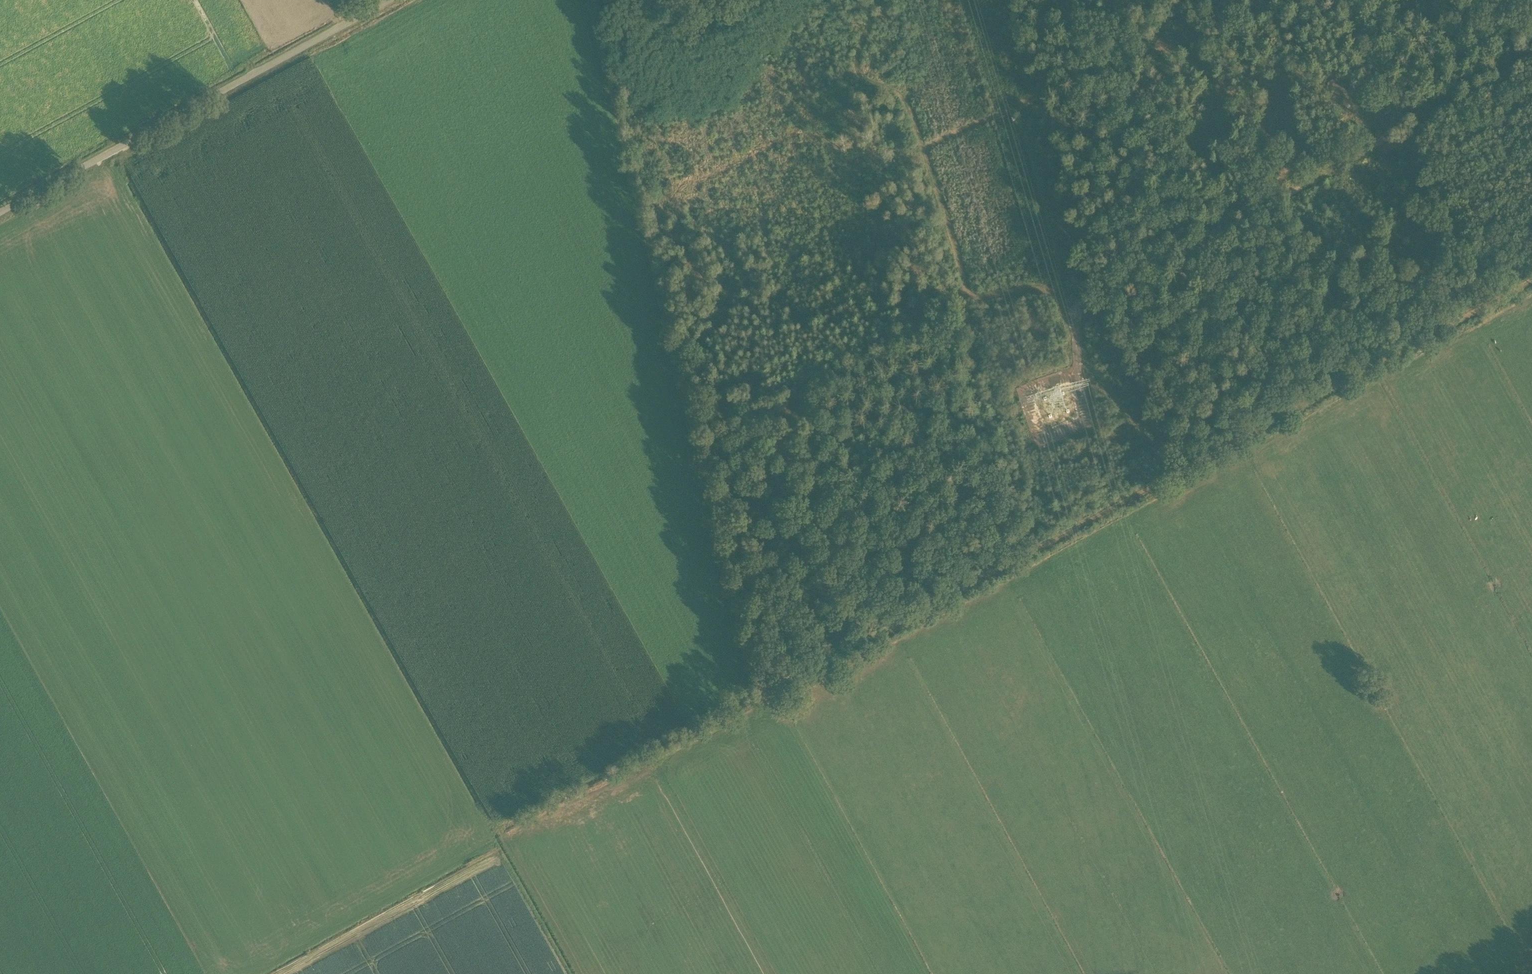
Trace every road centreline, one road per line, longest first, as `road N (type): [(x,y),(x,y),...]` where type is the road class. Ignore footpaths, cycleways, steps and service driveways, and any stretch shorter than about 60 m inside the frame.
road 1 (unclassified): [(0,210),(385,0)]

